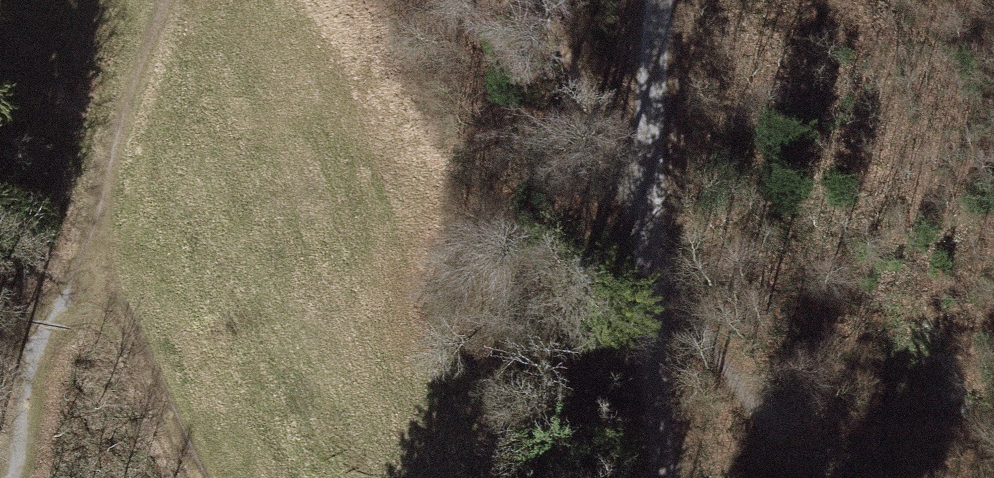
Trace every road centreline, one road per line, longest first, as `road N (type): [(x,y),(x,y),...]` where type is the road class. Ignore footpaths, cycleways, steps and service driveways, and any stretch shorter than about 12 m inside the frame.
road 1 (track): [(671,252),(676,0)]
road 2 (track): [(76,254),(189,477)]
road 3 (track): [(23,477),(76,254)]
road 4 (track): [(675,477),(671,252)]

